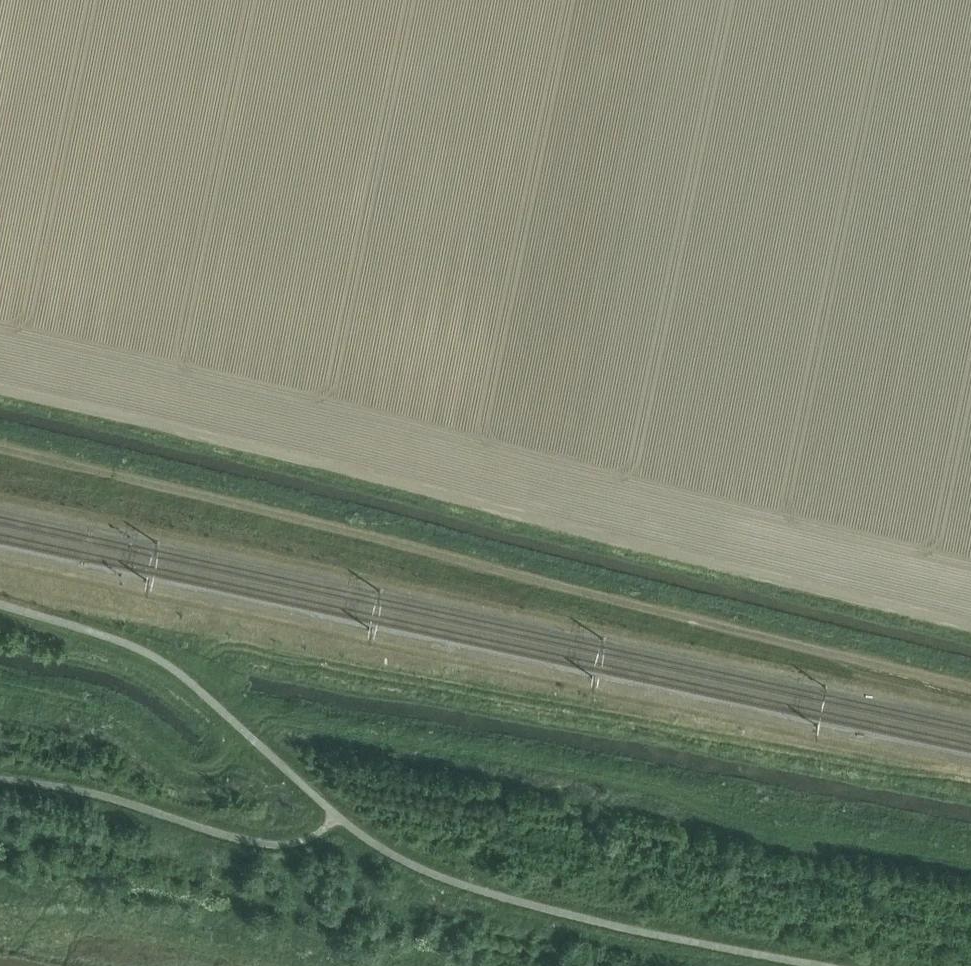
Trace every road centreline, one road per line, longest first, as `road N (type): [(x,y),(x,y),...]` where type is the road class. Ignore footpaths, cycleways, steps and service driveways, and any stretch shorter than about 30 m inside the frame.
road 1 (track): [(970,690),(0,450)]

